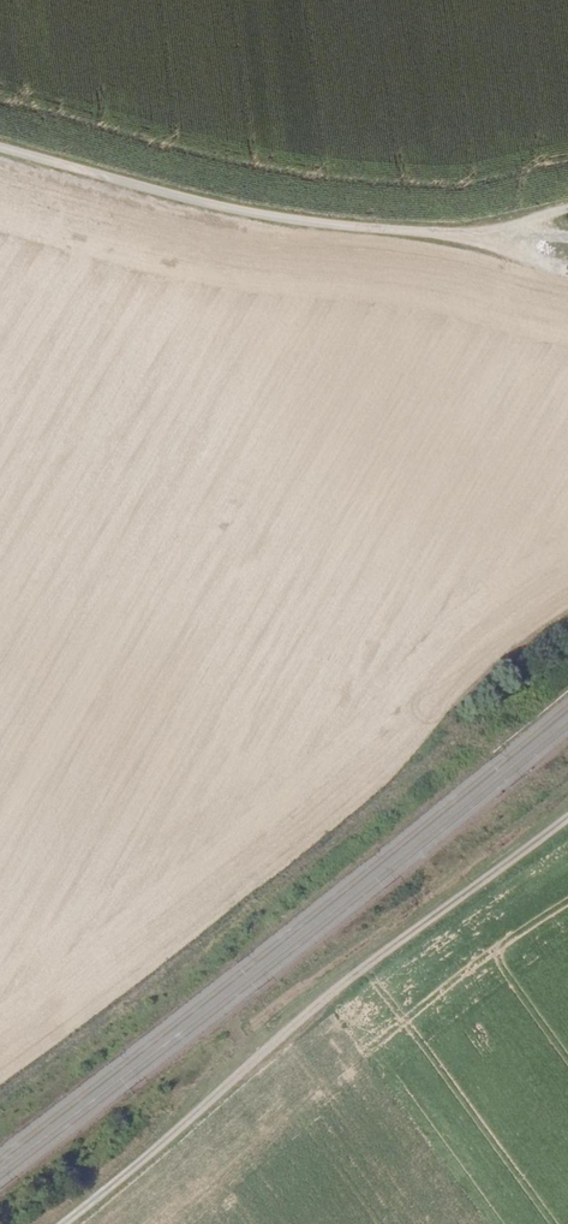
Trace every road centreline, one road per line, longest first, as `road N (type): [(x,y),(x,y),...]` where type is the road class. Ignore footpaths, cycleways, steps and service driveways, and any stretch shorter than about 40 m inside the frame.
road 1 (track): [(567,820),(318,1005),(69,1223)]
road 2 (track): [(513,237),(254,212),(0,147)]

